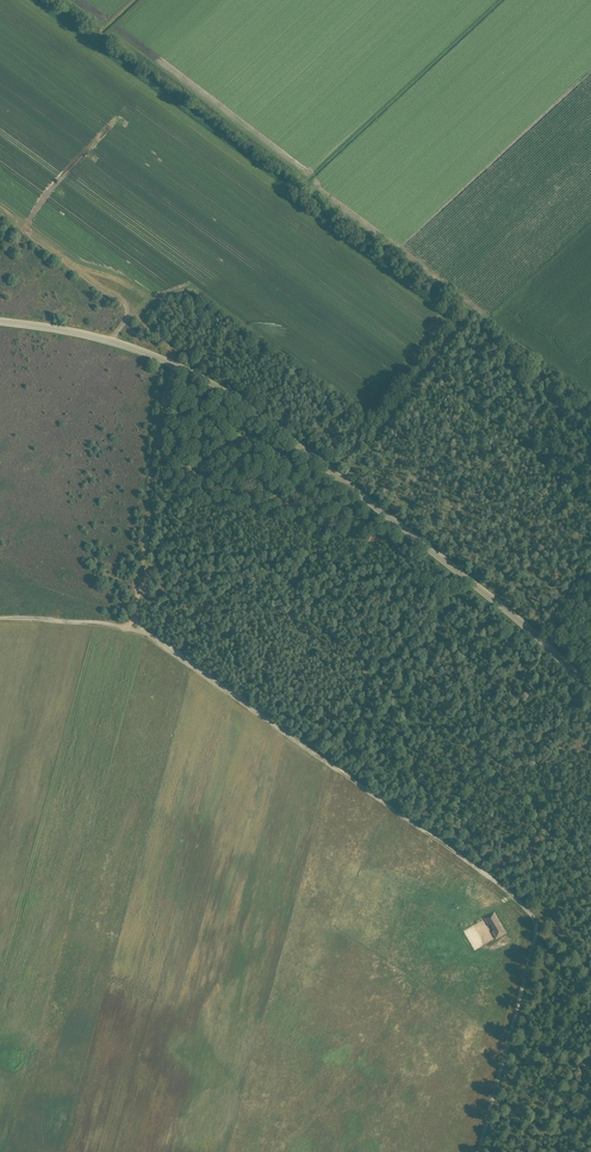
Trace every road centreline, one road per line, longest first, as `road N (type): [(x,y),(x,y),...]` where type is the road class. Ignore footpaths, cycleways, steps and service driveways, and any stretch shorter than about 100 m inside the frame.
road 1 (tertiary): [(590,692),(516,617),(222,385),(93,334),(0,320)]
road 2 (track): [(315,750),(135,622),(0,620)]
road 3 (track): [(481,1151),(545,914)]
road 4 (track): [(424,829),(590,708)]
road 5 (track): [(545,914),(424,829)]
road 6 (track): [(590,419),(472,331)]
road 7 (track): [(424,829),(315,750)]

